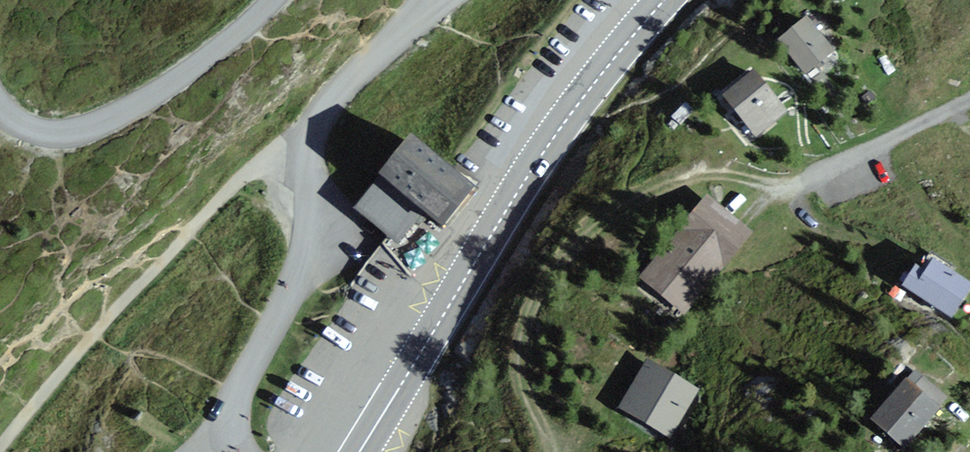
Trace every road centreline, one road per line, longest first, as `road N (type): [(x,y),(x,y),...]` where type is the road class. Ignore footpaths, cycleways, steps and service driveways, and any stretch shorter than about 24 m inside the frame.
road 1 (primary): [(663,0),(574,112),(365,451)]
road 2 (residential): [(241,451),(234,405),(283,320),(302,267),(322,119),(413,19)]
road 3 (track): [(0,448),(249,172),(322,119)]
road 4 (residential): [(281,0),(234,43),(97,132),(34,134),(0,101)]

